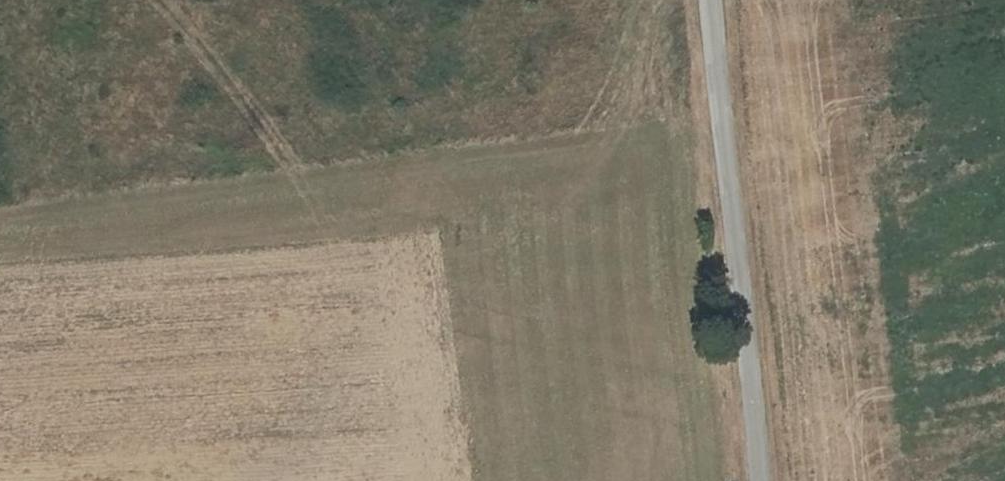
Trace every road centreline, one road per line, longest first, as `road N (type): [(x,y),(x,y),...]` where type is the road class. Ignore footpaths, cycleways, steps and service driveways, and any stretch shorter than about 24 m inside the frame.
road 1 (unclassified): [(754,480),(709,0)]

